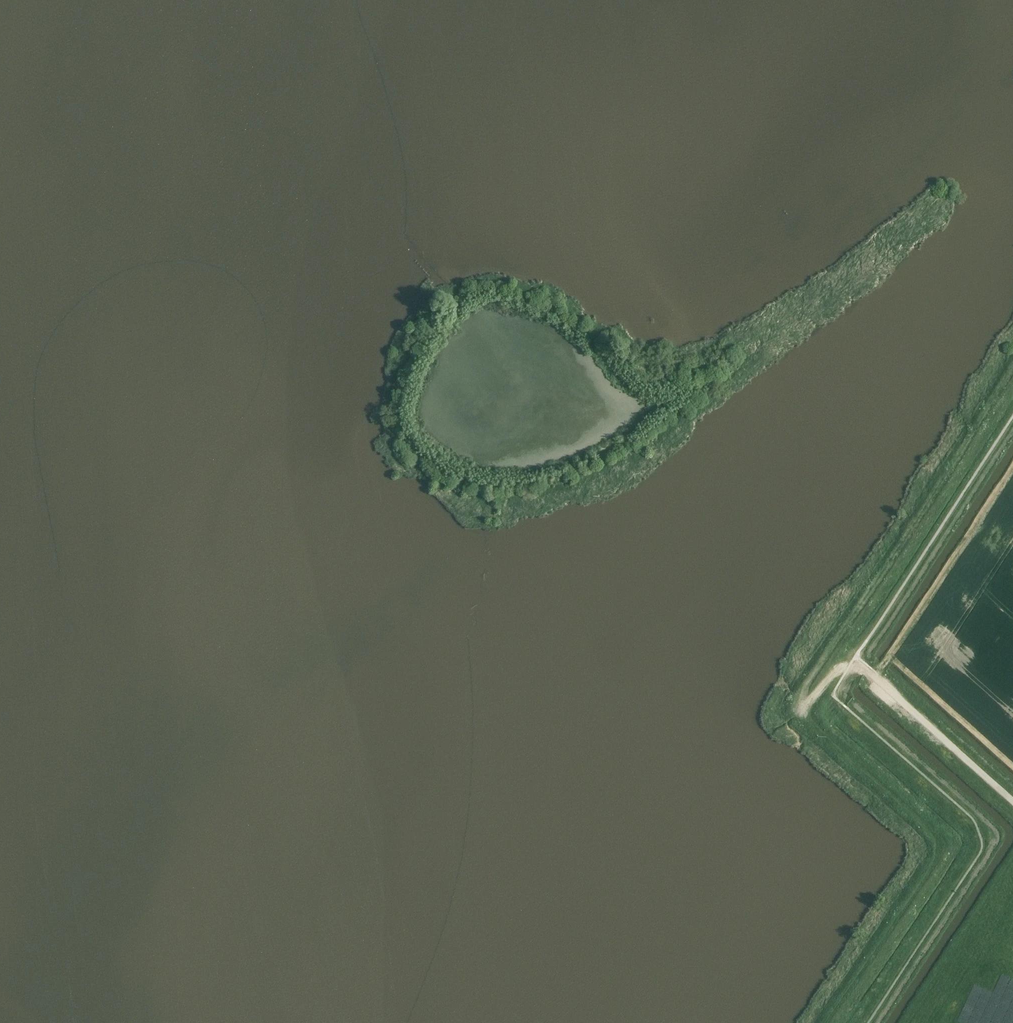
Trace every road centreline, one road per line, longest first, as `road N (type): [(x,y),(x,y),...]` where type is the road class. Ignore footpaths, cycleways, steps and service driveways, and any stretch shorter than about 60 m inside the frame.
road 1 (unclassified): [(1012,801),(874,676)]

